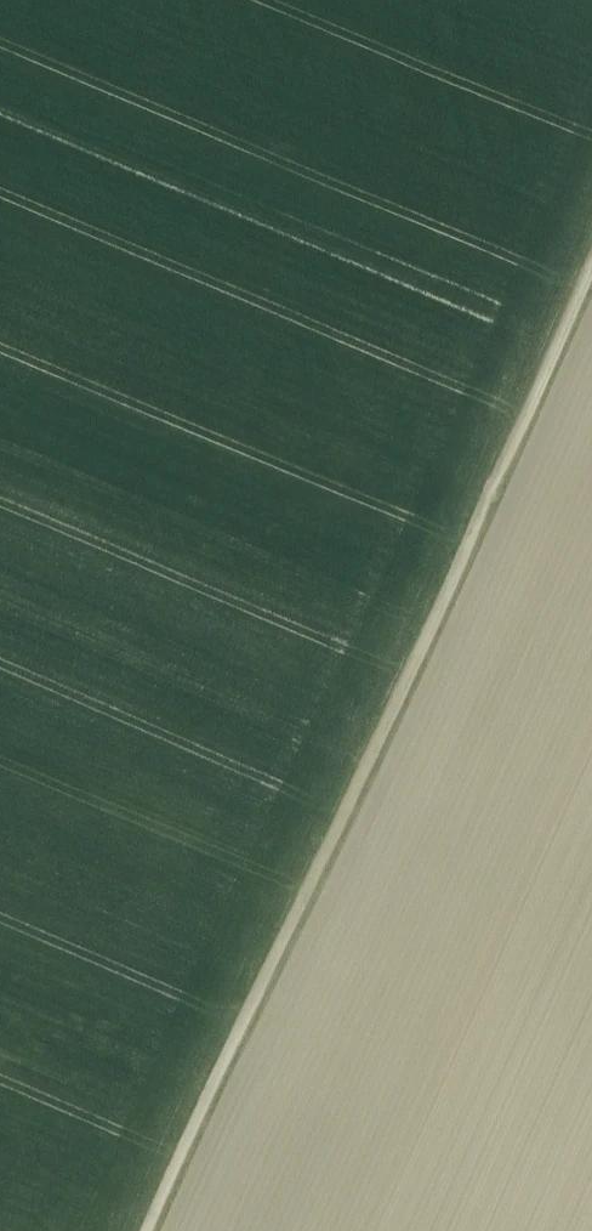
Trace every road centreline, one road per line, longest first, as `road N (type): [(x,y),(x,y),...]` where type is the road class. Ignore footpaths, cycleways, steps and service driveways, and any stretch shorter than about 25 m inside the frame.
road 1 (track): [(591,252),(146,1230)]

